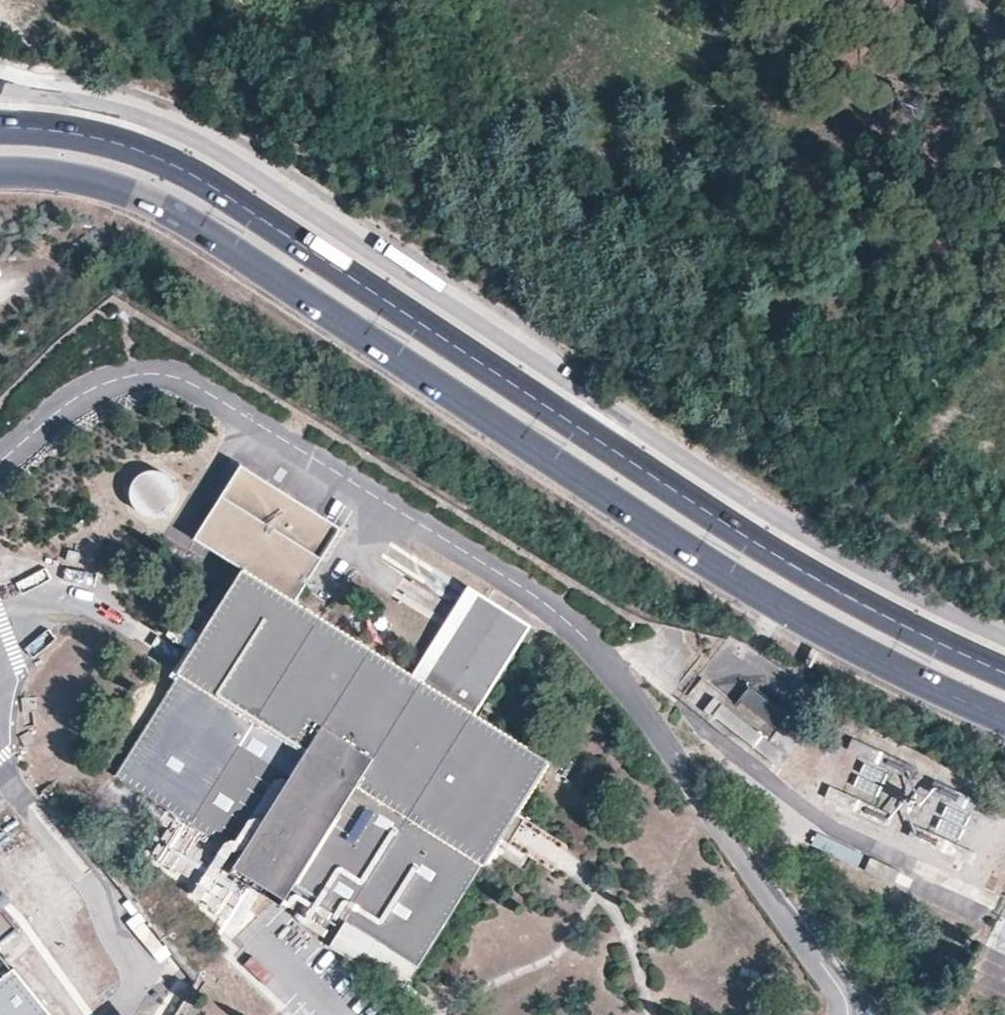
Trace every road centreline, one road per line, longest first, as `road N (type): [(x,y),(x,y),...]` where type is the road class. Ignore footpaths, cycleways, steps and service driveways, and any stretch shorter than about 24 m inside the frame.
road 1 (primary): [(0,170),(63,176),(133,197),(191,227),(758,596),(1004,722)]
road 2 (primary): [(1004,669),(903,626),(719,524),(185,168),(108,137),(0,126)]

